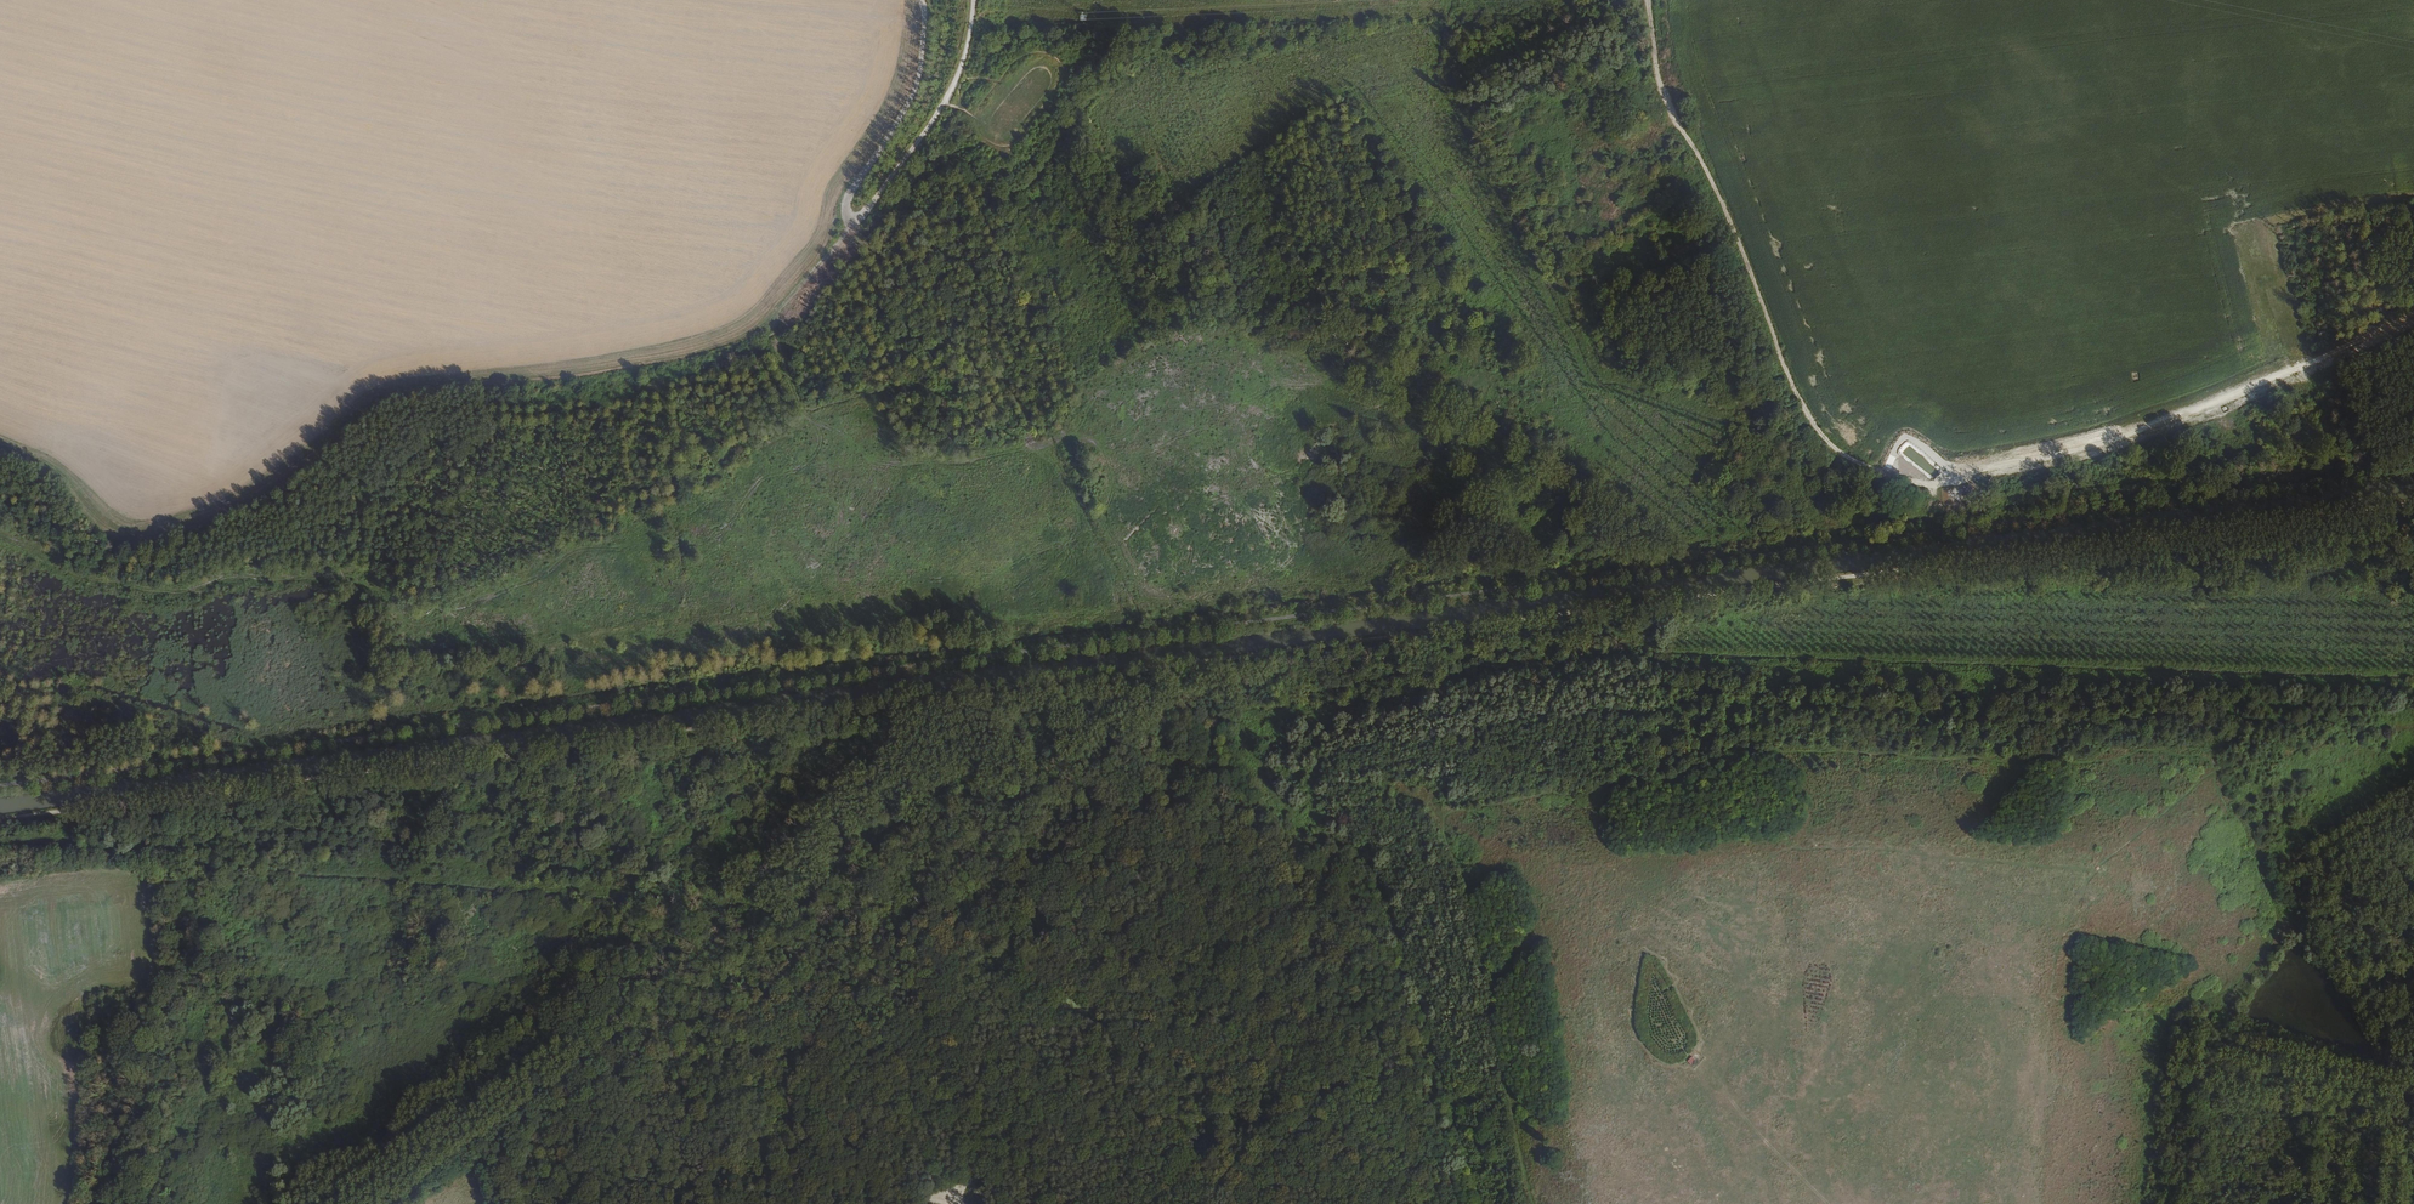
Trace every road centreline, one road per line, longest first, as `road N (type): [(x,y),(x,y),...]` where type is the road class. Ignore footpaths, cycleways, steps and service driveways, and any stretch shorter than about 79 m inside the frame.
road 1 (track): [(2413,325),(2222,413),(2089,456),(1941,485),(1862,463),(1824,437),(1793,391),(1747,262),(1699,189),(1687,135),(1658,70),(1650,0)]
road 2 (track): [(911,1203),(1412,1000)]
road 3 (track): [(921,0),(918,81),(852,189),(846,208),(854,226),(944,103),(966,50),(973,0)]
road 4 (track): [(900,244),(854,226),(767,326),(715,351),(655,360)]

